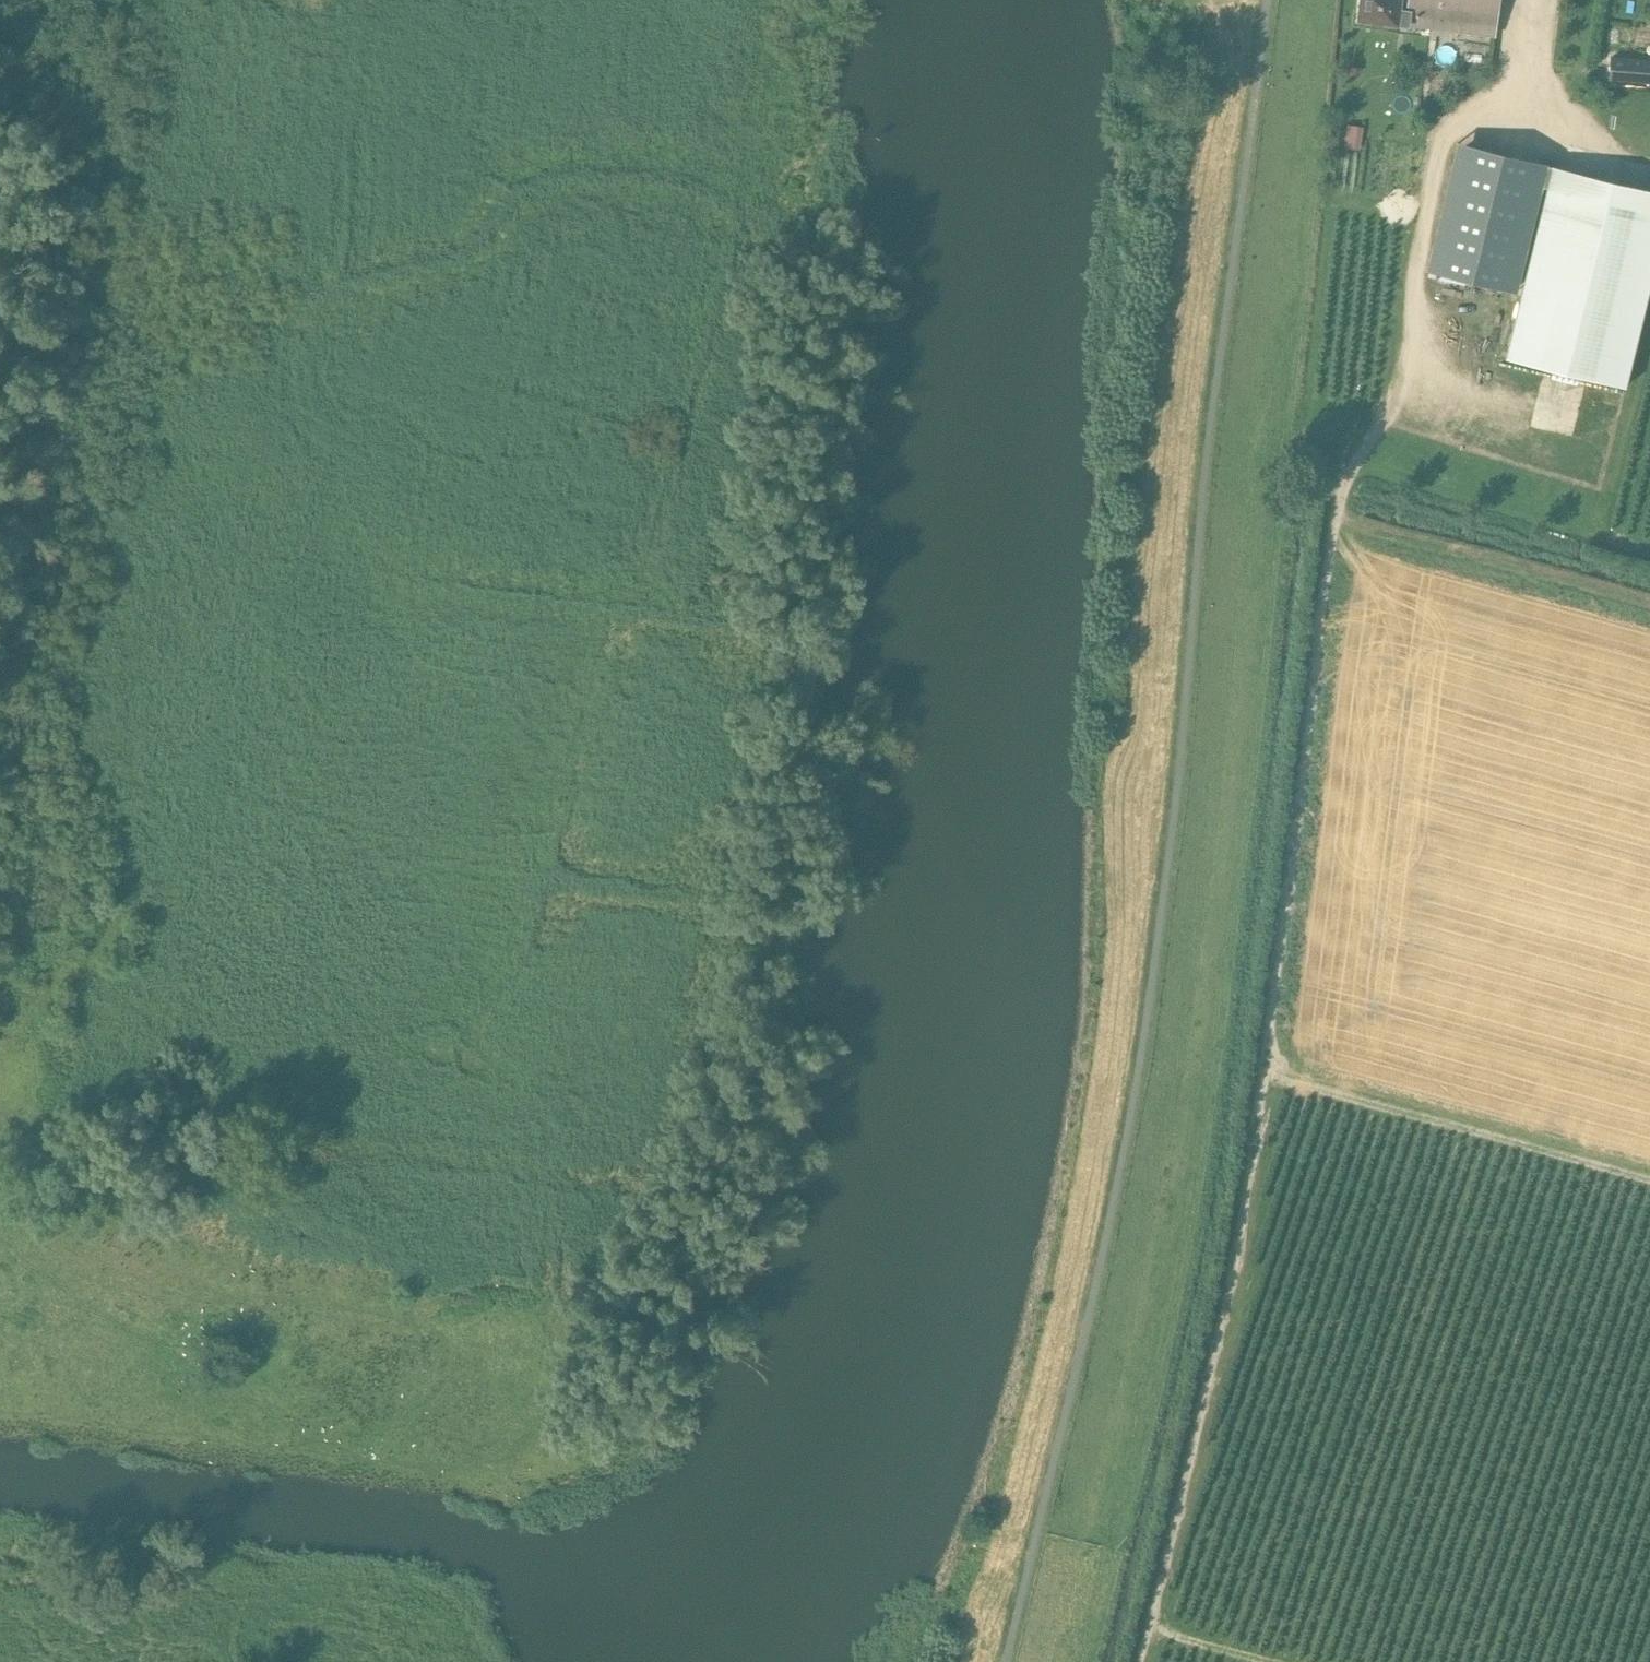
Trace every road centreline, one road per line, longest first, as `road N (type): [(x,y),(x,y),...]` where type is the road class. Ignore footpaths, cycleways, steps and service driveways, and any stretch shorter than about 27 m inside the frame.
road 1 (track): [(1649,608),(1334,522),(1268,1080),(1144,1661)]
road 2 (track): [(1334,522),(1343,488),(1397,408),(1416,355),(1416,271),(1444,141),(1500,101),(1521,64),(1525,0)]
road 3 (track): [(1268,1080),(1649,1183)]

